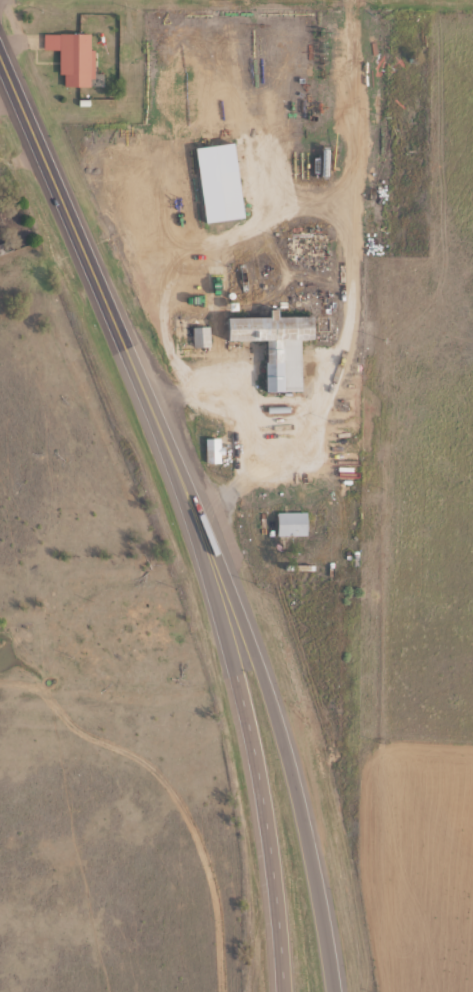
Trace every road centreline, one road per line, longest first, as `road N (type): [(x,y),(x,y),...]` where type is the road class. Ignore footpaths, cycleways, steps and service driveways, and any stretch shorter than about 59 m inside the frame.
road 1 (primary): [(336,991),(271,698),(204,519),(132,366)]
road 2 (residential): [(204,519),(361,384),(380,326),(386,193),(364,0)]
road 3 (primary): [(132,366),(0,57)]
road 4 (primary): [(132,366),(234,674)]
road 5 (primary): [(234,674),(259,781),(287,991)]
road 6 (residential): [(248,734),(0,705)]
road 7 (residential): [(132,366),(229,318),(263,266),(277,204)]
road 8 (residential): [(277,204),(276,0)]
road 9 (residential): [(277,204),(85,253)]

